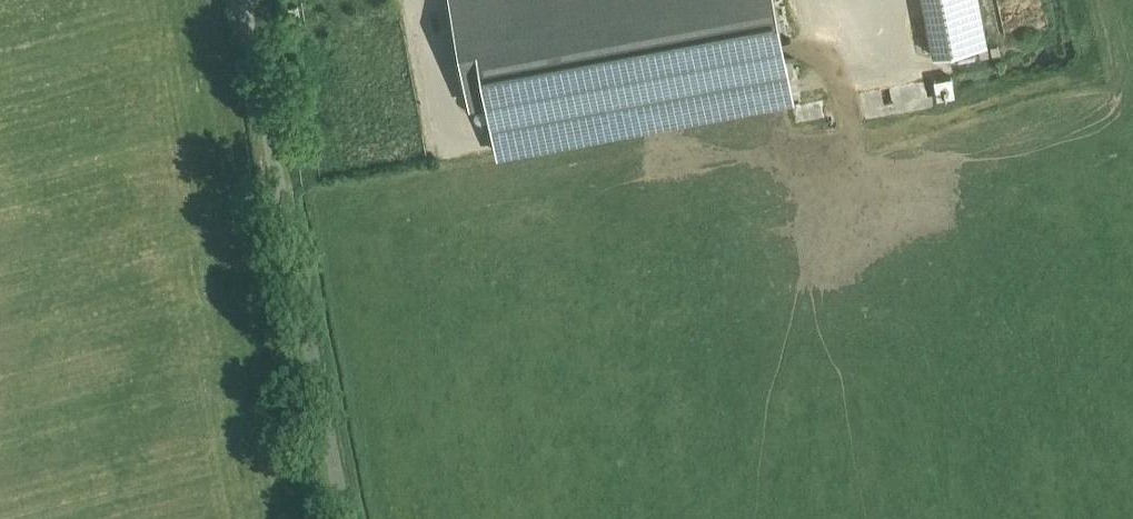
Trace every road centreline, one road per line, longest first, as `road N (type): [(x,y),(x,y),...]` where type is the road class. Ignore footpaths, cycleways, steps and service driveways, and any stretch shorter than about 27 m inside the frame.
road 1 (unclassified): [(347,518),(244,0)]

